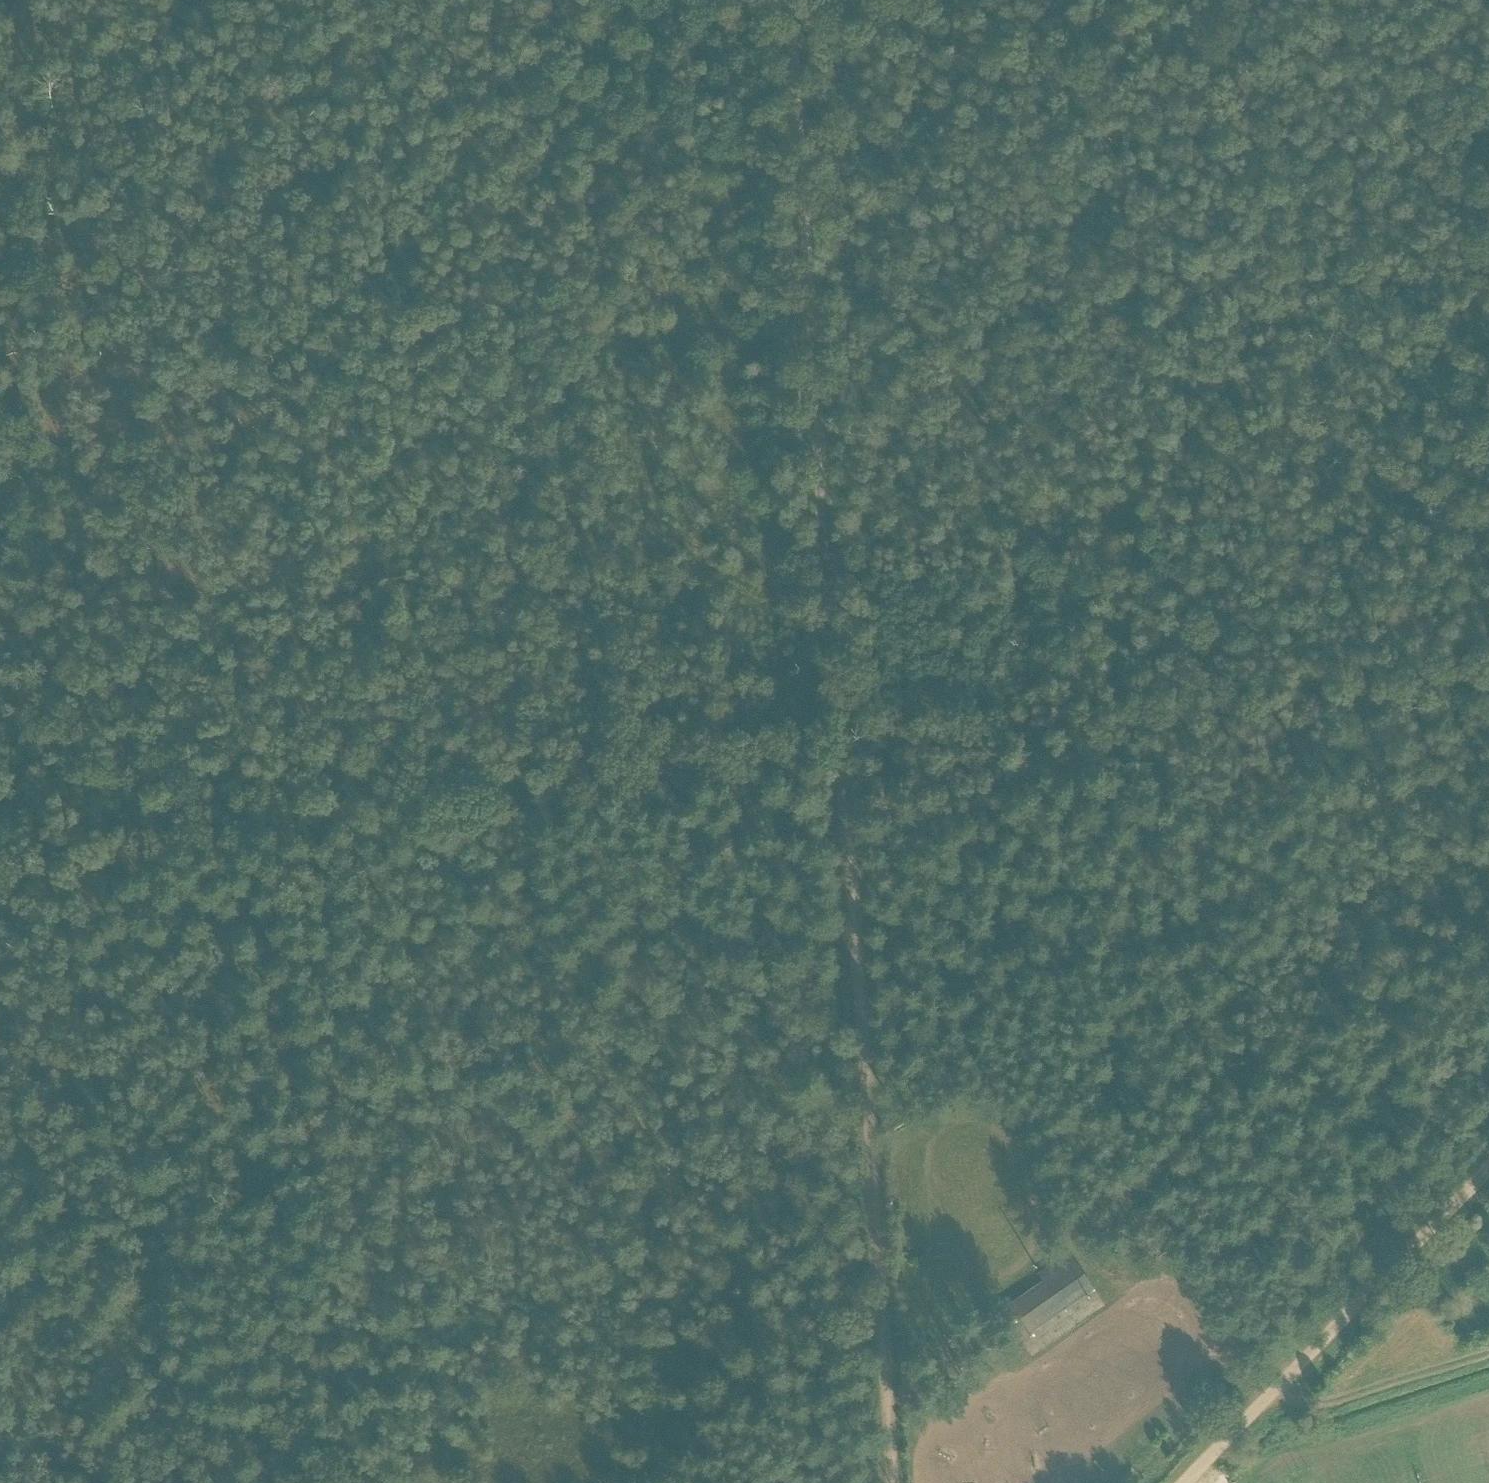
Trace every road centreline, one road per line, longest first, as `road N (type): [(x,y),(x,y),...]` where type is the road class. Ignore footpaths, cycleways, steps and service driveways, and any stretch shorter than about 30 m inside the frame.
road 1 (track): [(841,765),(0,852)]
road 2 (track): [(841,765),(789,0)]
road 3 (track): [(890,1482),(877,1209),(841,765)]
road 4 (track): [(1181,1482),(1488,1162)]

